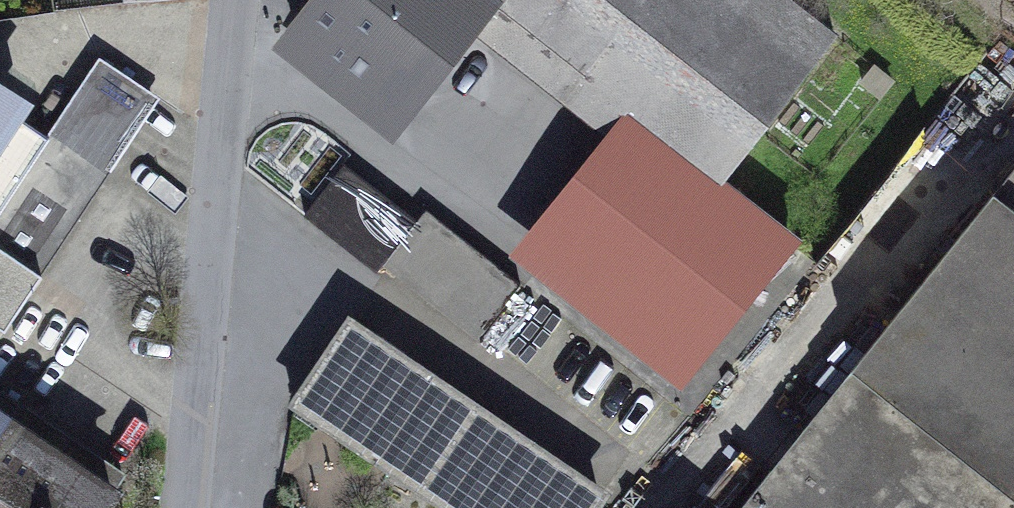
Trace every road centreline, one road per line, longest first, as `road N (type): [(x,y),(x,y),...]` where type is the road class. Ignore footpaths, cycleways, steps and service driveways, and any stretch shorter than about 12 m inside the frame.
road 1 (residential): [(184,507),(233,0)]

